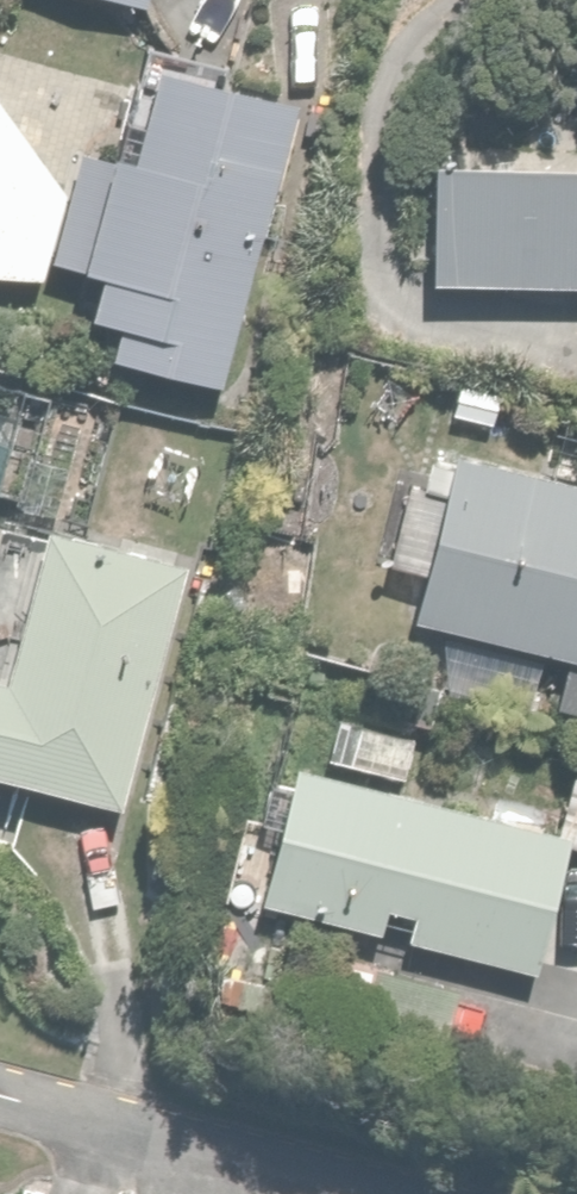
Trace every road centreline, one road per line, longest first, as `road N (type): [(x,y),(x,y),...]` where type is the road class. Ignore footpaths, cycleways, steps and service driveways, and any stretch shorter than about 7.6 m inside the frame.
road 1 (residential): [(0,1093),(379,1193)]

